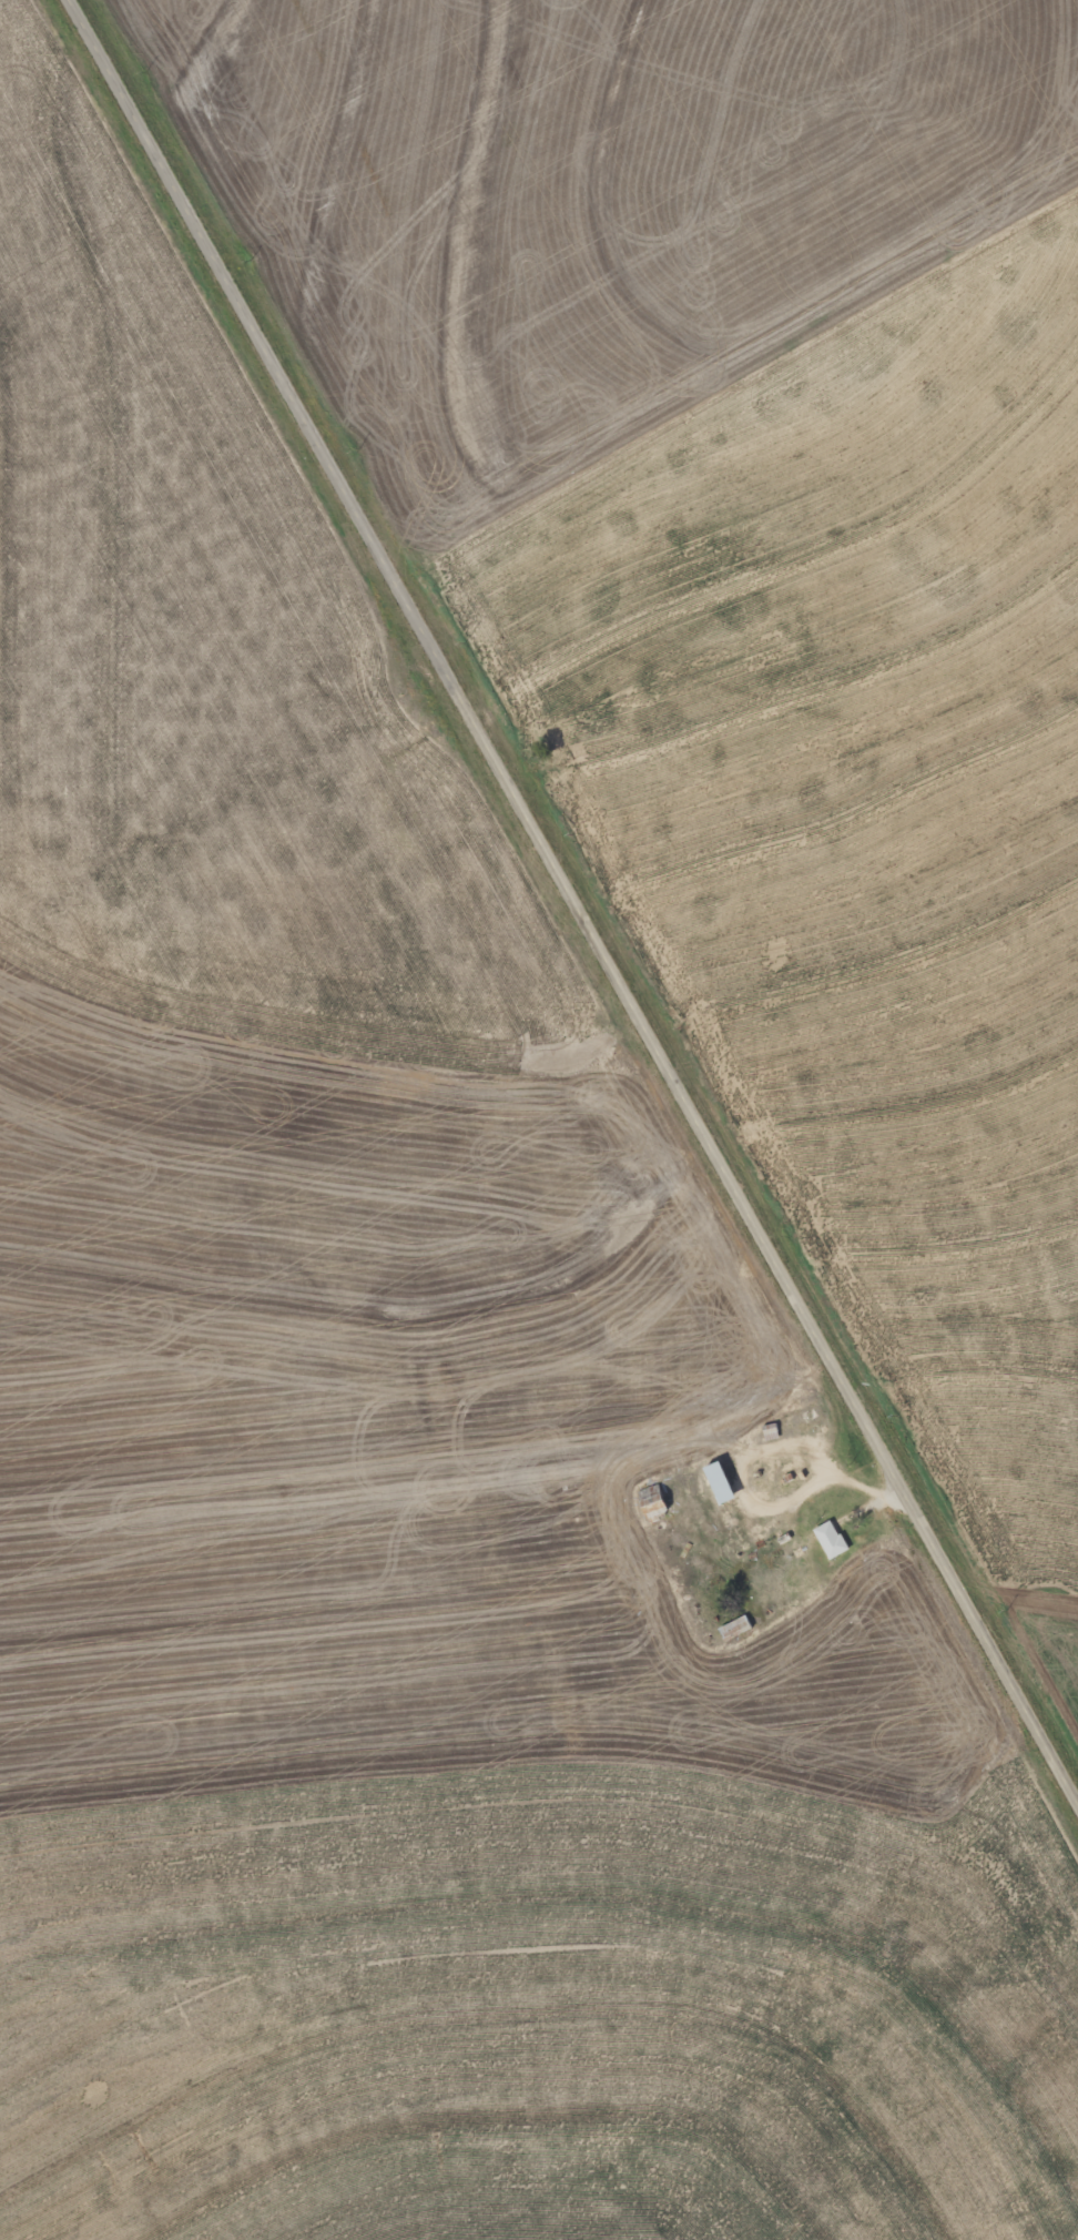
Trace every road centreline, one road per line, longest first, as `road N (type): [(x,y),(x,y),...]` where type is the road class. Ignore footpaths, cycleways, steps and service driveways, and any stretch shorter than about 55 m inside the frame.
road 1 (tertiary): [(70,0),(1077,1808)]

